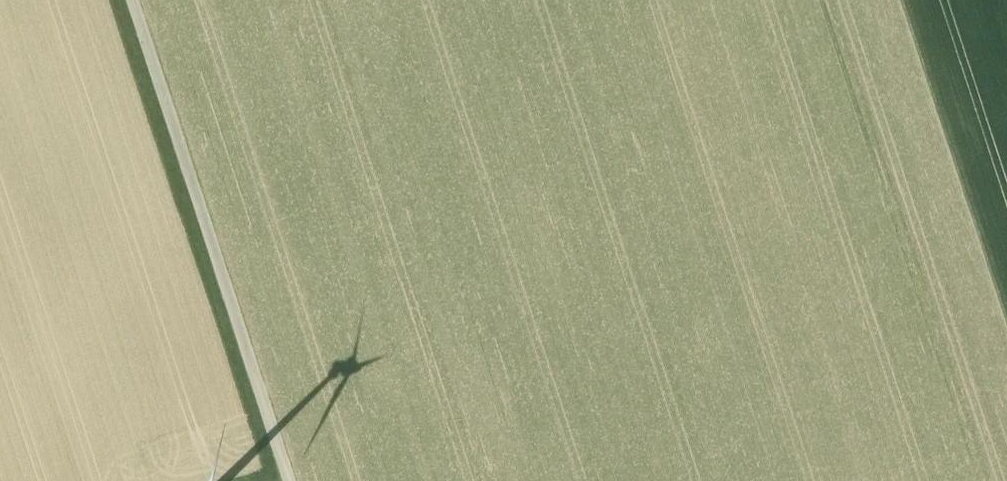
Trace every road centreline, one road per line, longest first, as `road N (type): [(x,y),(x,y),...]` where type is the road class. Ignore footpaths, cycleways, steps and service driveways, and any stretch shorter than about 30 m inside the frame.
road 1 (track): [(288,480),(132,0)]

